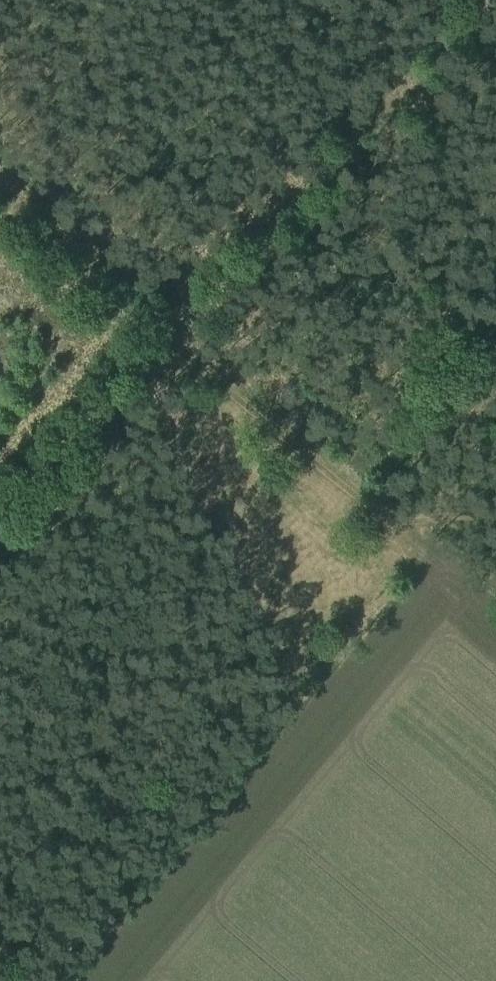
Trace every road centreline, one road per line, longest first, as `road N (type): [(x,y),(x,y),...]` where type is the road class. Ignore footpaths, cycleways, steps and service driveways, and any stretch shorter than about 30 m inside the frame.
road 1 (track): [(473,0),(0,529)]
road 2 (track): [(0,198),(378,517),(495,520)]

